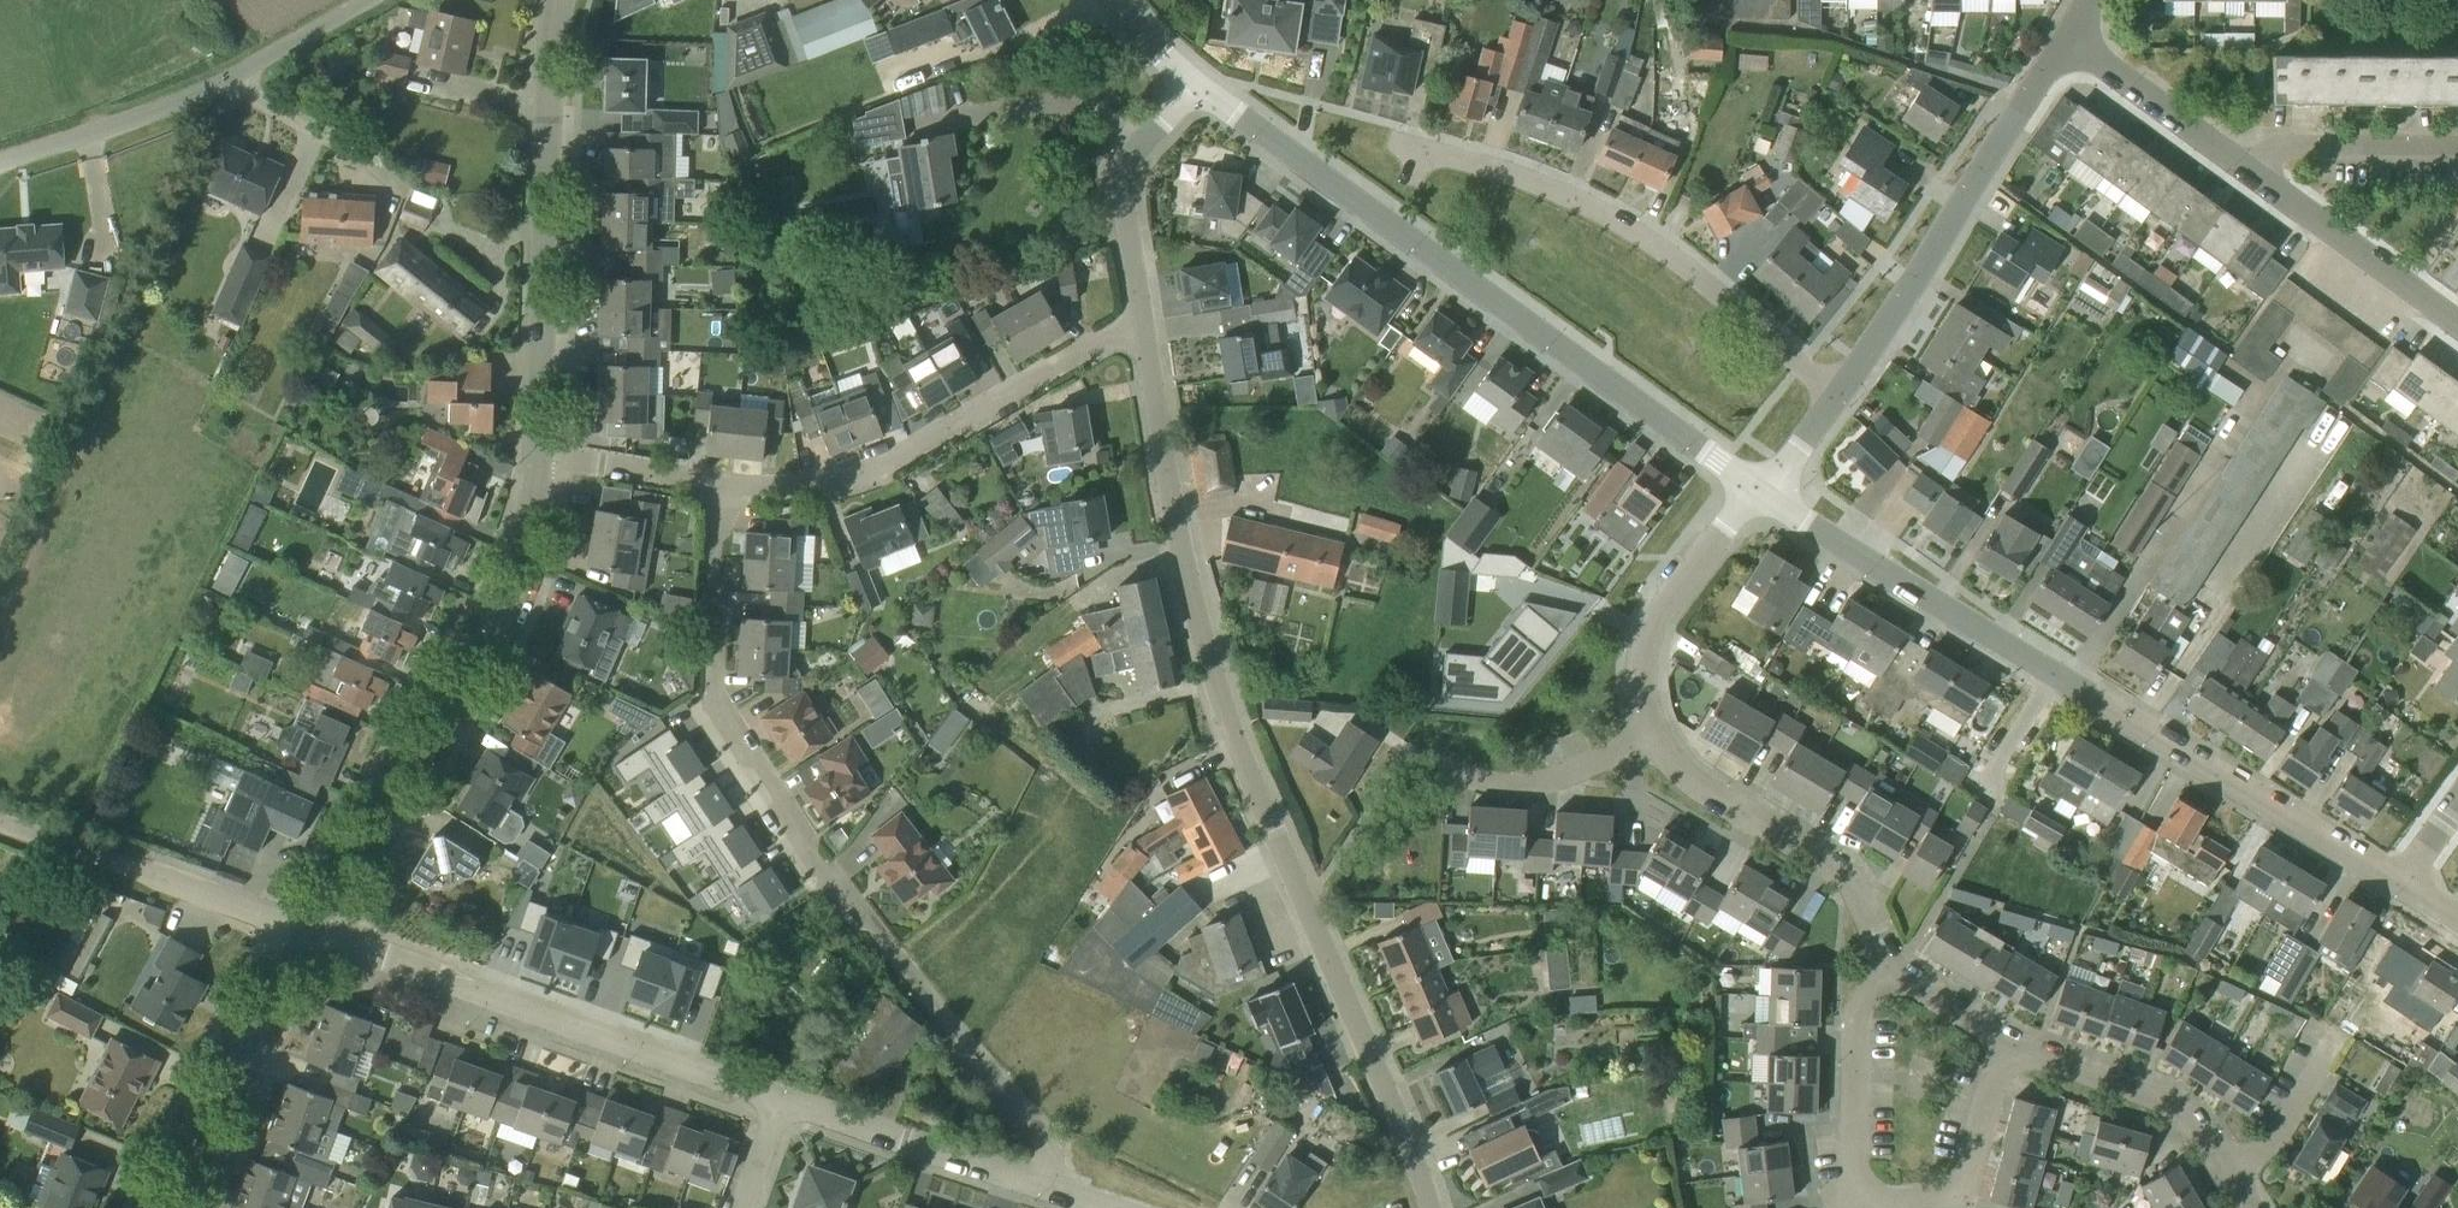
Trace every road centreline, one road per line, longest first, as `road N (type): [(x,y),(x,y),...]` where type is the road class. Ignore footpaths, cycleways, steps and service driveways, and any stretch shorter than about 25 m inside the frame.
road 1 (unclassified): [(1433,1207),(1225,713),(1185,566),(1144,327)]
road 2 (unclassified): [(1049,1188),(1058,1153),(901,964),(714,691),(725,483)]
road 3 (residential): [(2403,884),(1759,490)]
road 4 (residential): [(1759,490),(1187,77)]
road 5 (tertiary): [(304,933),(497,621),(530,530),(537,449)]
road 6 (residential): [(1838,396),(1673,255),(1626,225),(1502,172),(1398,145)]
road 7 (residential): [(2007,1040),(1960,1193),(1862,1206),(1852,1135),(1856,1018),(1865,997),(1897,968)]
road 8 (unclassified): [(783,1099),(304,933)]
road 9 (unclassified): [(1144,327),(1097,340),(888,462),(811,485),(725,483)]
road 10 (tertiary): [(537,449),(549,48),(561,0)]
road 11 (residential): [(1838,396),(2066,38)]
road 12 (residential): [(1897,968),(1851,884),(1822,859),(1712,796),(1664,753),(1655,734)]
road 13 (unclassified): [(304,933),(0,822)]
road 14 (tertiary): [(160,1207),(304,933)]
road 15 (residential): [(1655,734),(1641,665),(1649,632),(1759,490)]
road 16 (unclassified): [(1049,1188),(783,1099)]
road 17 (residential): [(1144,327),(1123,170),(1187,77)]
road 18 (residential): [(2230,1171),(2170,1102),(2007,1040)]
road 19 (residential): [(2249,171),(2457,324)]
road 20 (unclassified): [(231,77),(0,162)]
road 21 (residential): [(2066,38),(2249,171)]
road 22 (residential): [(2249,171),(2283,144),(2457,145)]
road 23 (residential): [(1459,768),(1510,785),(1548,779),(1655,734)]
road 24 (unclassified): [(231,77),(361,154),(405,190)]
road 25 (unclassified): [(725,483),(537,449)]
road 26 (residential): [(2230,1171),(2281,1135),(2332,1043)]
road 27 (unclassified): [(364,0),(231,77)]
road 28 (residential): [(2007,1040),(1897,968)]
road 29 (residential): [(1759,490),(1838,396)]

